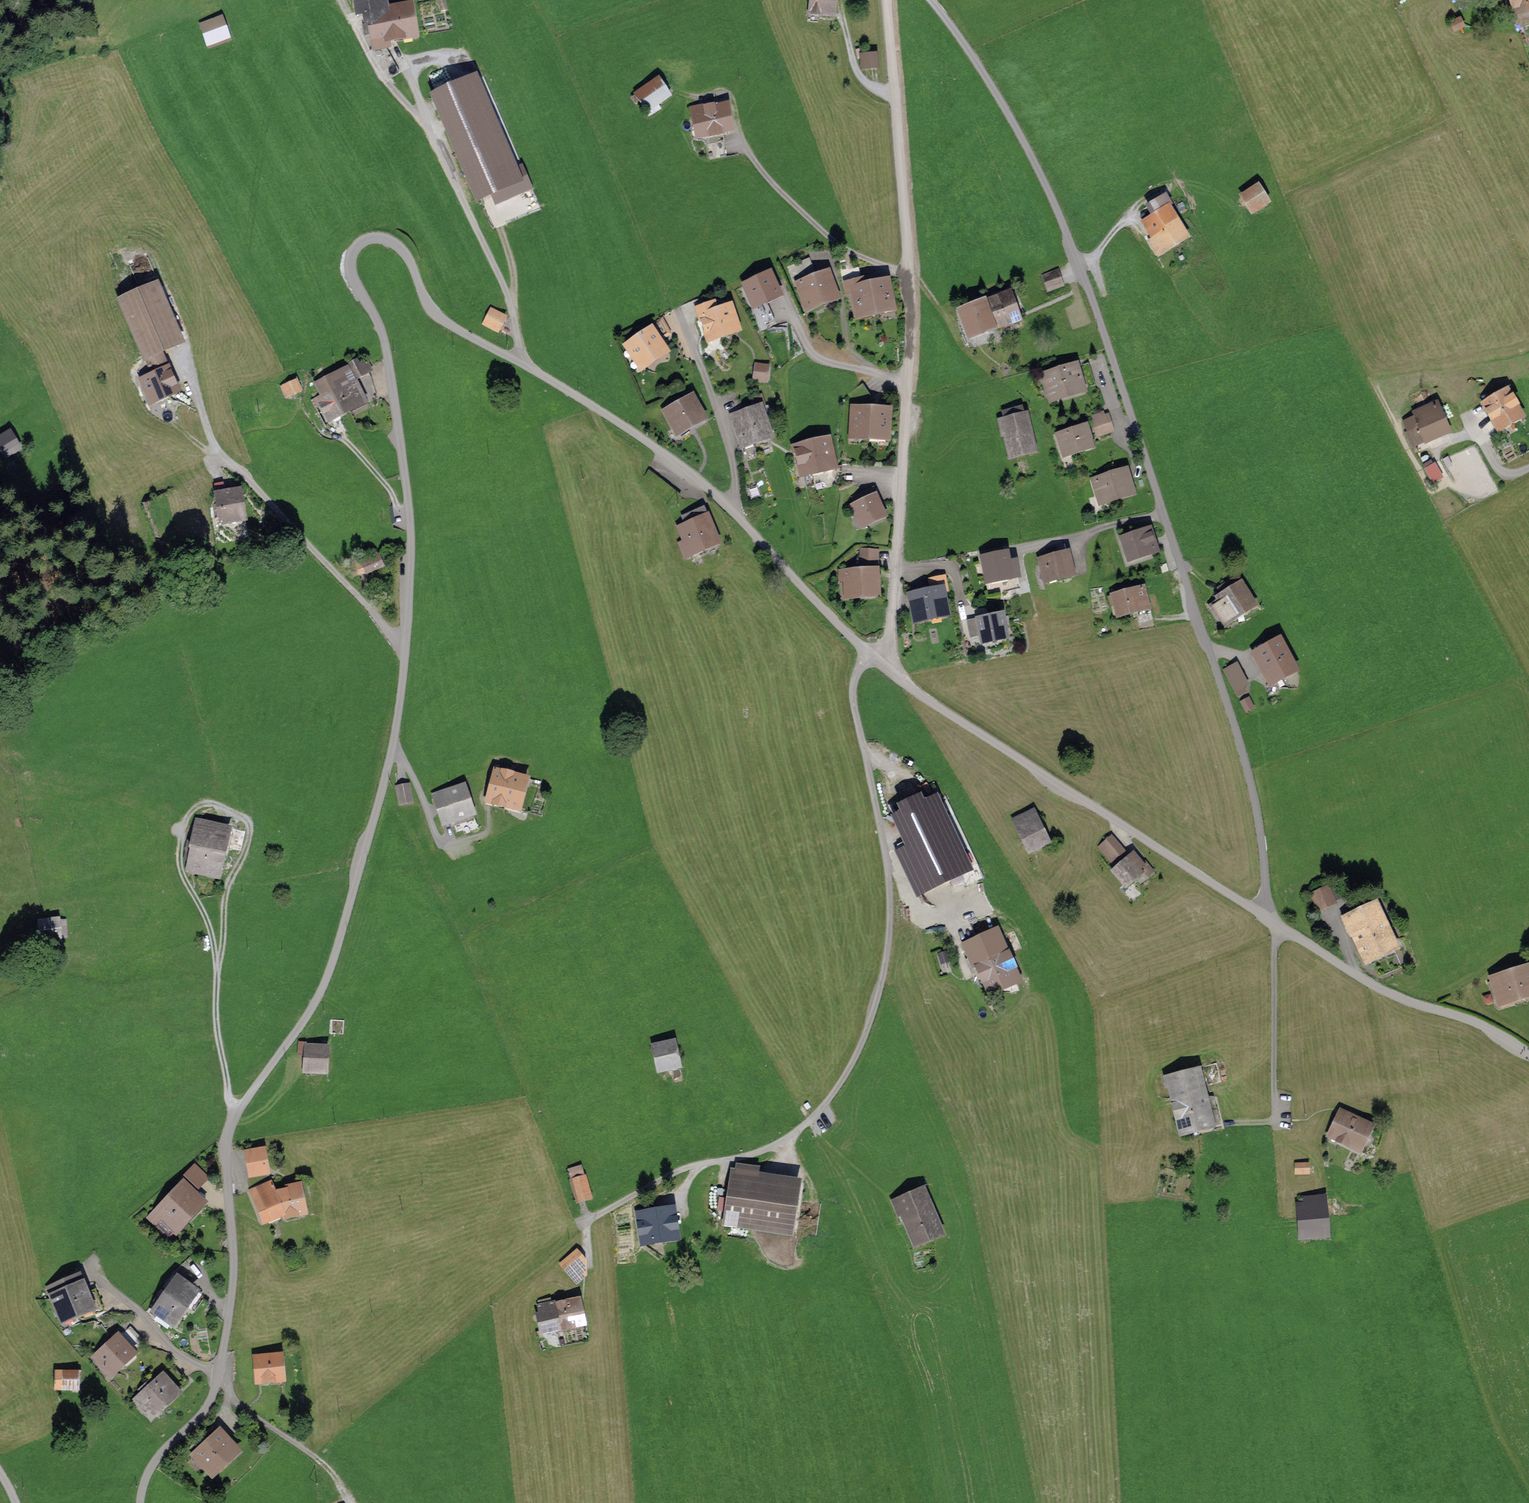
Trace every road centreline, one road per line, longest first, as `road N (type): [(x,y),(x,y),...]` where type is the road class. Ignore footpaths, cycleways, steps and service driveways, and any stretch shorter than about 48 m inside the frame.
road 1 (residential): [(734,512),(641,437),(441,318),(393,242),(373,238),(353,250),(352,272),(385,342),(409,500),(401,696),(322,990),(229,1131),(233,1289),(213,1394),(153,1464),(141,1502)]
road 2 (residential): [(932,0),(1019,132),(1080,266),(1245,762),(1266,918)]
road 3 (residential): [(872,657),(857,673),(853,698),(890,904),(880,987),(853,1061),(814,1117),(787,1139),(664,1178),(586,1220),(589,1263)]
road 4 (residential): [(887,0),(909,333),(884,667)]
road 5 (residential): [(1266,918),(884,667)]
road 6 (residential): [(1528,1053),(1470,1020),(1399,998),(1275,924)]
road 7 (track): [(249,835),(244,818),(212,803),(190,812),(183,825),(180,867),(205,915),(217,979)]
road 8 (residential): [(1275,924),(1275,1121),(1227,1124)]
road 9 (residential): [(734,512),(734,457),(679,312)]
road 10 (residential): [(872,657),(734,512)]
road 11 (track): [(423,116),(388,84),(341,0)]

